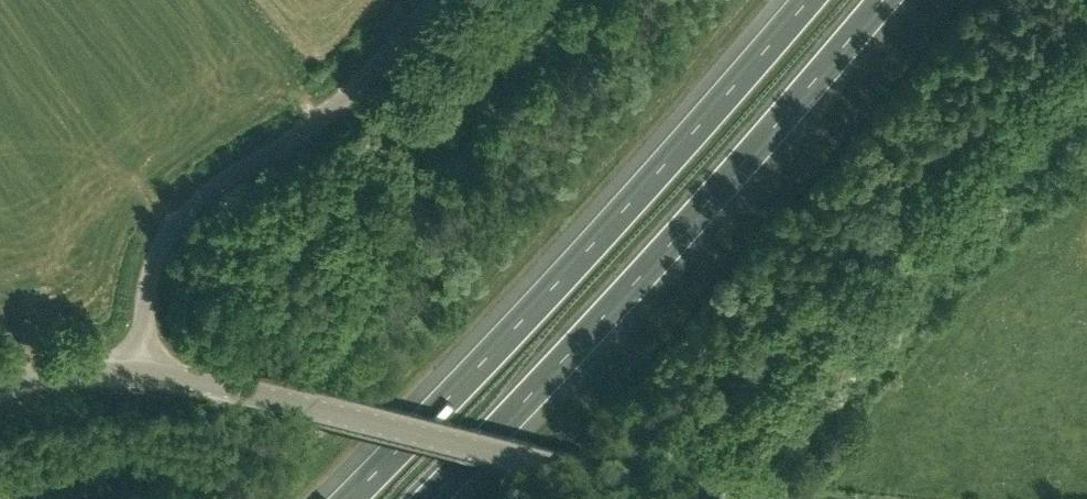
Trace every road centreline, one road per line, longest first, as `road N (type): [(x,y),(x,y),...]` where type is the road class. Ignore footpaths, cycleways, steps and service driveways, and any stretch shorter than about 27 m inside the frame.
road 1 (motorway): [(805,0),(464,385),(350,498)]
road 2 (motorway): [(432,498),(750,156),(881,0)]
road 3 (unclassified): [(129,373),(141,296),(174,228),(354,90),(431,0)]
road 4 (unclassified): [(584,473),(315,406),(129,373)]
road 5 (unclassified): [(0,384),(129,373)]
road 6 (unclassified): [(584,473),(708,498)]

